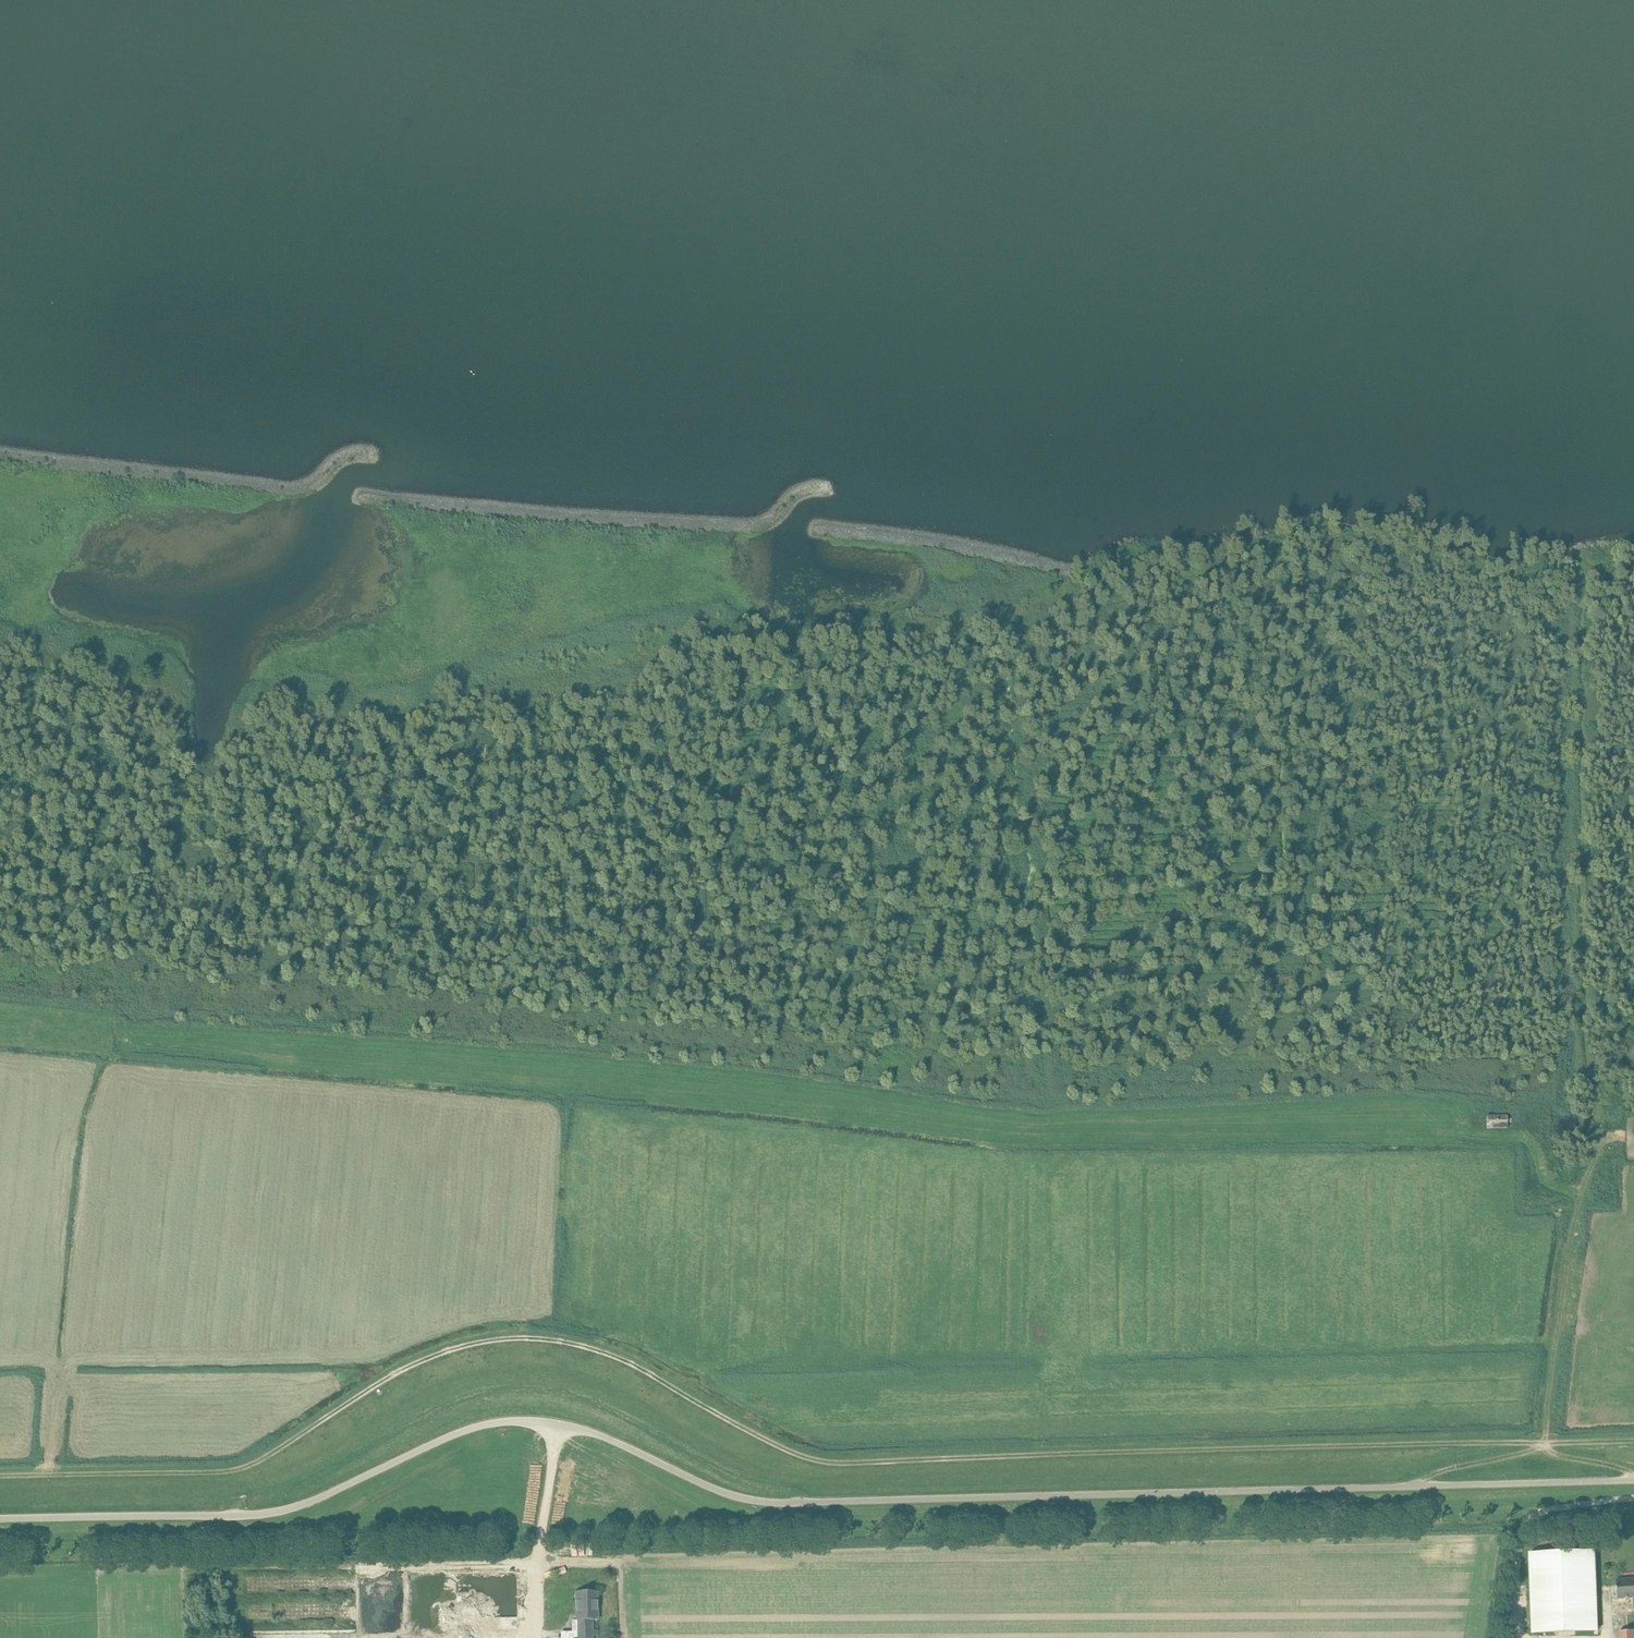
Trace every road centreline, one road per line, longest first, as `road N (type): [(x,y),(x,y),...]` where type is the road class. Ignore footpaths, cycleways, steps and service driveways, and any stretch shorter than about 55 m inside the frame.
road 1 (track): [(0,1478),(235,1474),(414,1364),(545,1337),(634,1366),(815,1463),(1633,1441)]
road 2 (unclassified): [(1633,1479),(758,1497),(725,1494),(558,1422),(513,1419),(468,1430),(287,1511),(0,1521)]
road 3 (track): [(1604,1148),(1588,1012),(1589,571)]
road 4 (track): [(1622,1138),(1590,1164),(1541,1442)]
road 5 (track): [(1409,1485),(1541,1442),(1633,1473)]

